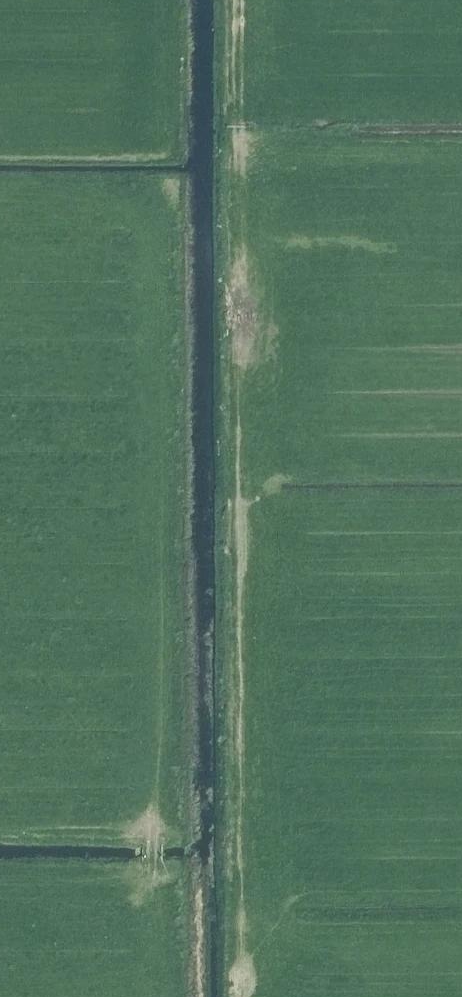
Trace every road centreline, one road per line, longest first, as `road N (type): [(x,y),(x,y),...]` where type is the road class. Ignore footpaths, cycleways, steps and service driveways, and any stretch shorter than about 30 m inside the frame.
road 1 (track): [(240,996),(239,0)]

